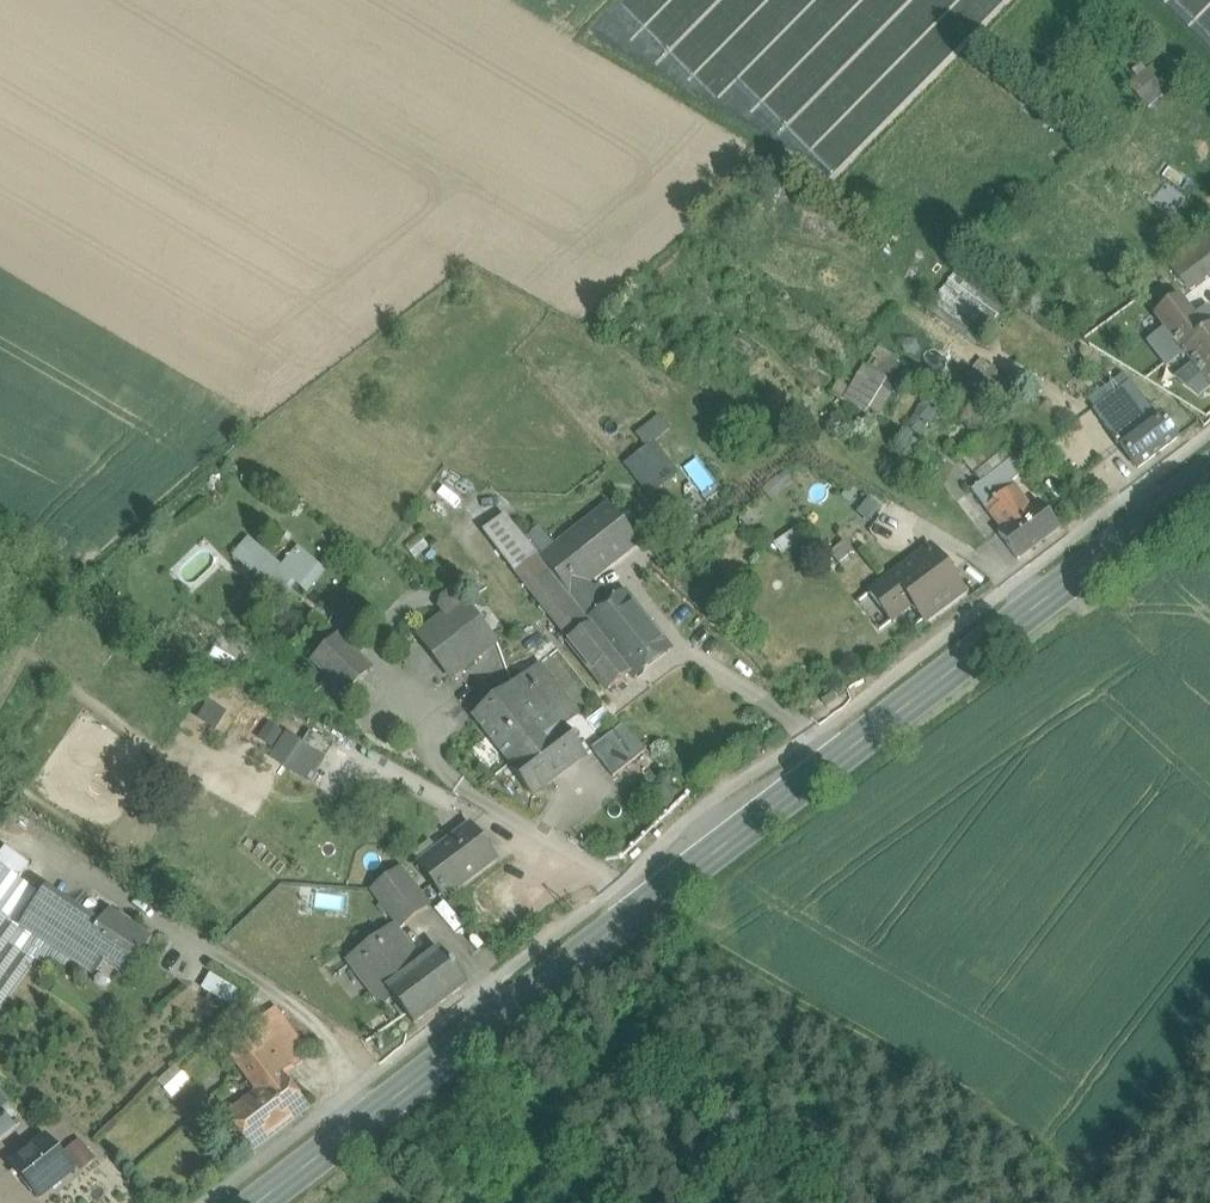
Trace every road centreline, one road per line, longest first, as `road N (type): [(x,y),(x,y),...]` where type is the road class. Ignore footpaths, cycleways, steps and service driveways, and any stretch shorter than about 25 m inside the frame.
road 1 (primary): [(259,1202),(1209,474)]
road 2 (track): [(641,910),(687,946),(1004,1132),(1077,1202)]

